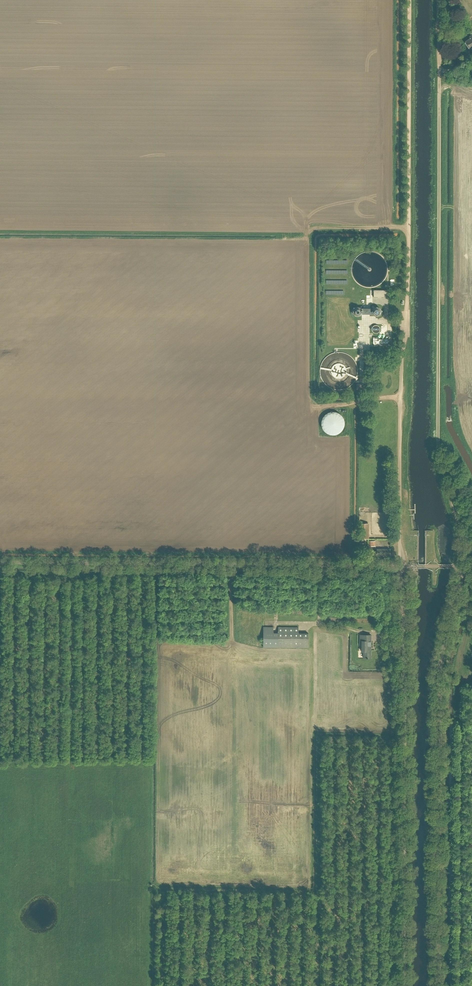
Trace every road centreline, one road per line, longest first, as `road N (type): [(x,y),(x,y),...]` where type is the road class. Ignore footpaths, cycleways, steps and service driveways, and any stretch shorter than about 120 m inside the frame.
road 1 (unclassified): [(461,566),(438,446),(439,75)]
road 2 (unclassified): [(0,563),(461,566)]
road 3 (unclassified): [(439,985),(440,675),(461,566)]
road 4 (track): [(400,566),(404,985)]
road 5 (track): [(407,297),(409,0)]

